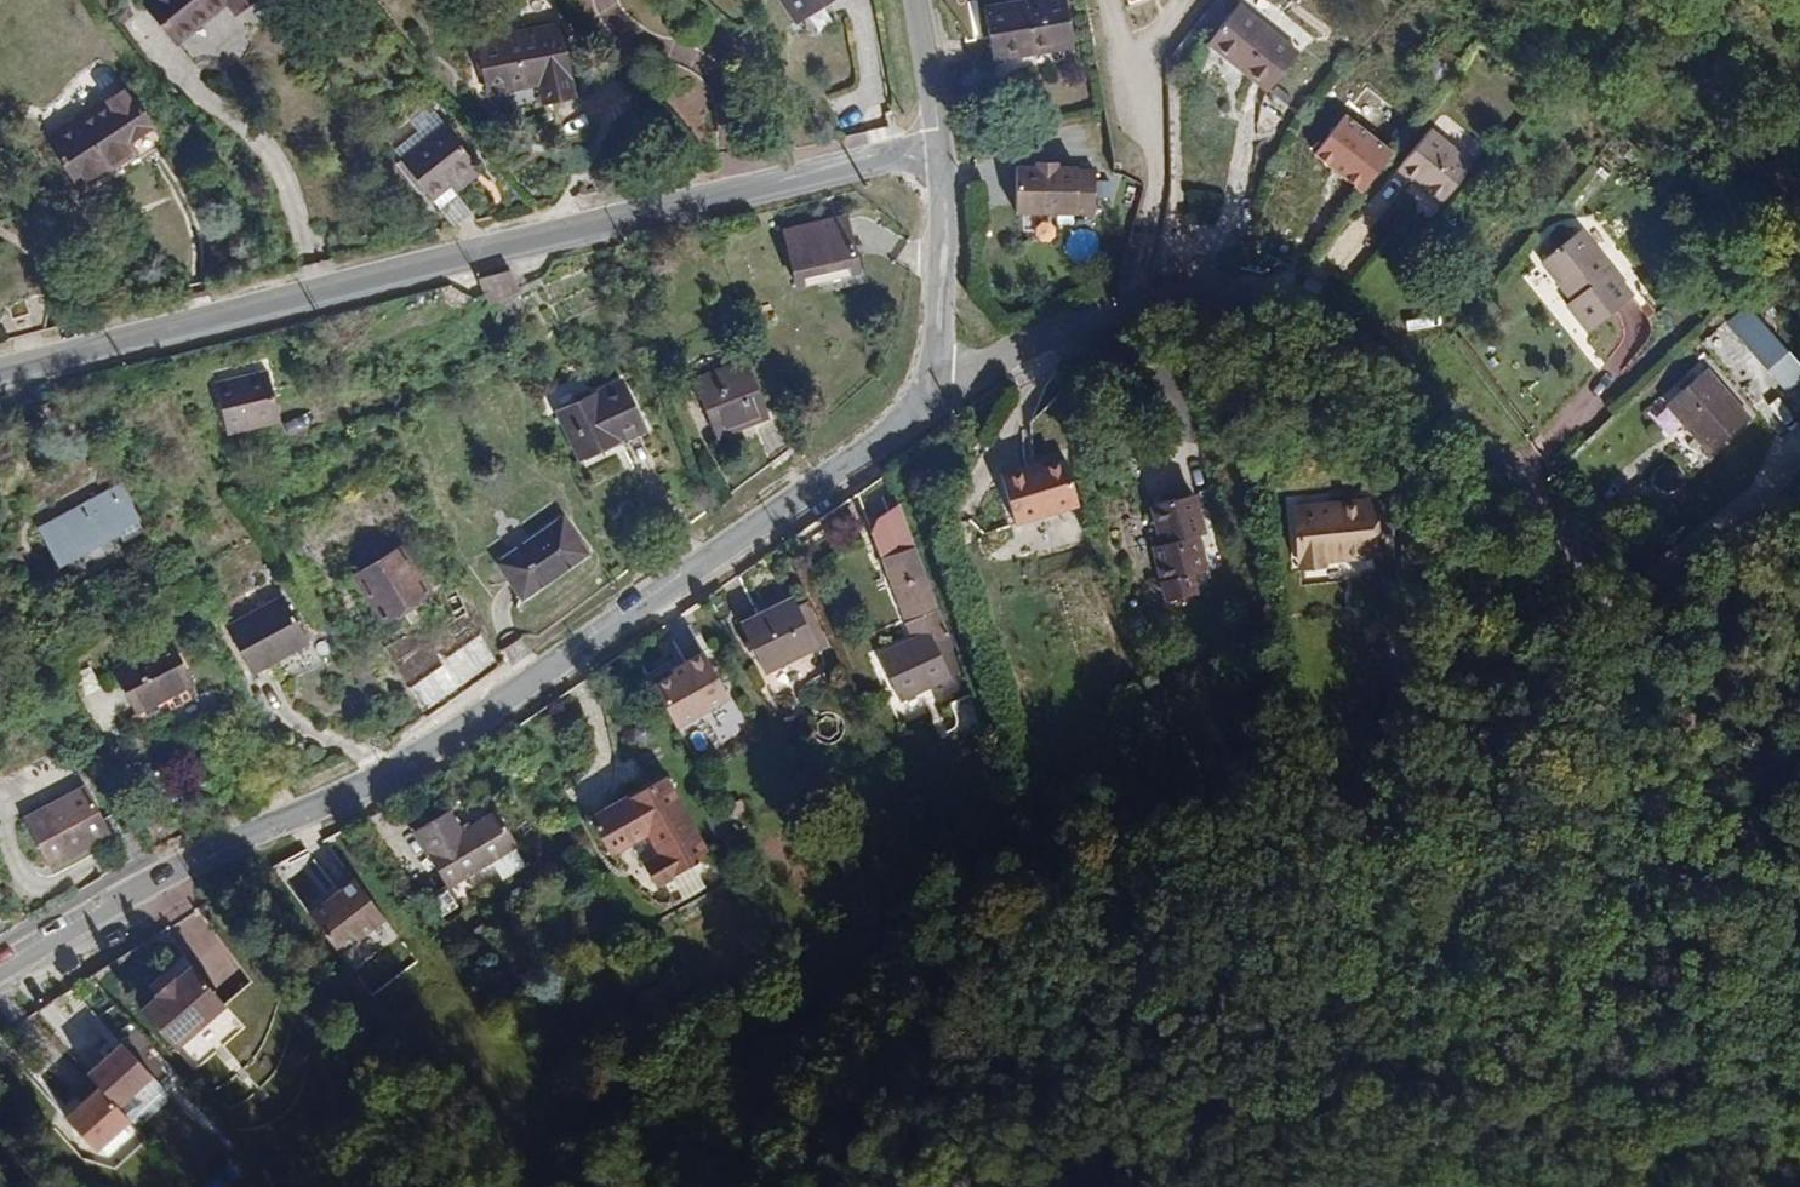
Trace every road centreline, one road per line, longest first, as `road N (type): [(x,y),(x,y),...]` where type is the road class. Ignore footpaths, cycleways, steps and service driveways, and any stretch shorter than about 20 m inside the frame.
road 1 (unclassified): [(935,382),(1142,295),(1238,284),(1344,343),(1597,607),(1672,720),(1756,930),(1799,1003)]
road 2 (residential): [(935,382),(890,434),(429,755),(215,853),(0,969)]
road 3 (residential): [(941,147),(0,369)]
road 4 (track): [(1799,1113),(1776,1142),(1729,1168),(1684,1168),(1585,1129),(1460,1094),(1329,1089),(1194,1112),(1058,1159),(1010,1186)]
road 5 (residential): [(941,147),(935,382)]
road 6 (residential): [(917,0),(941,147)]

